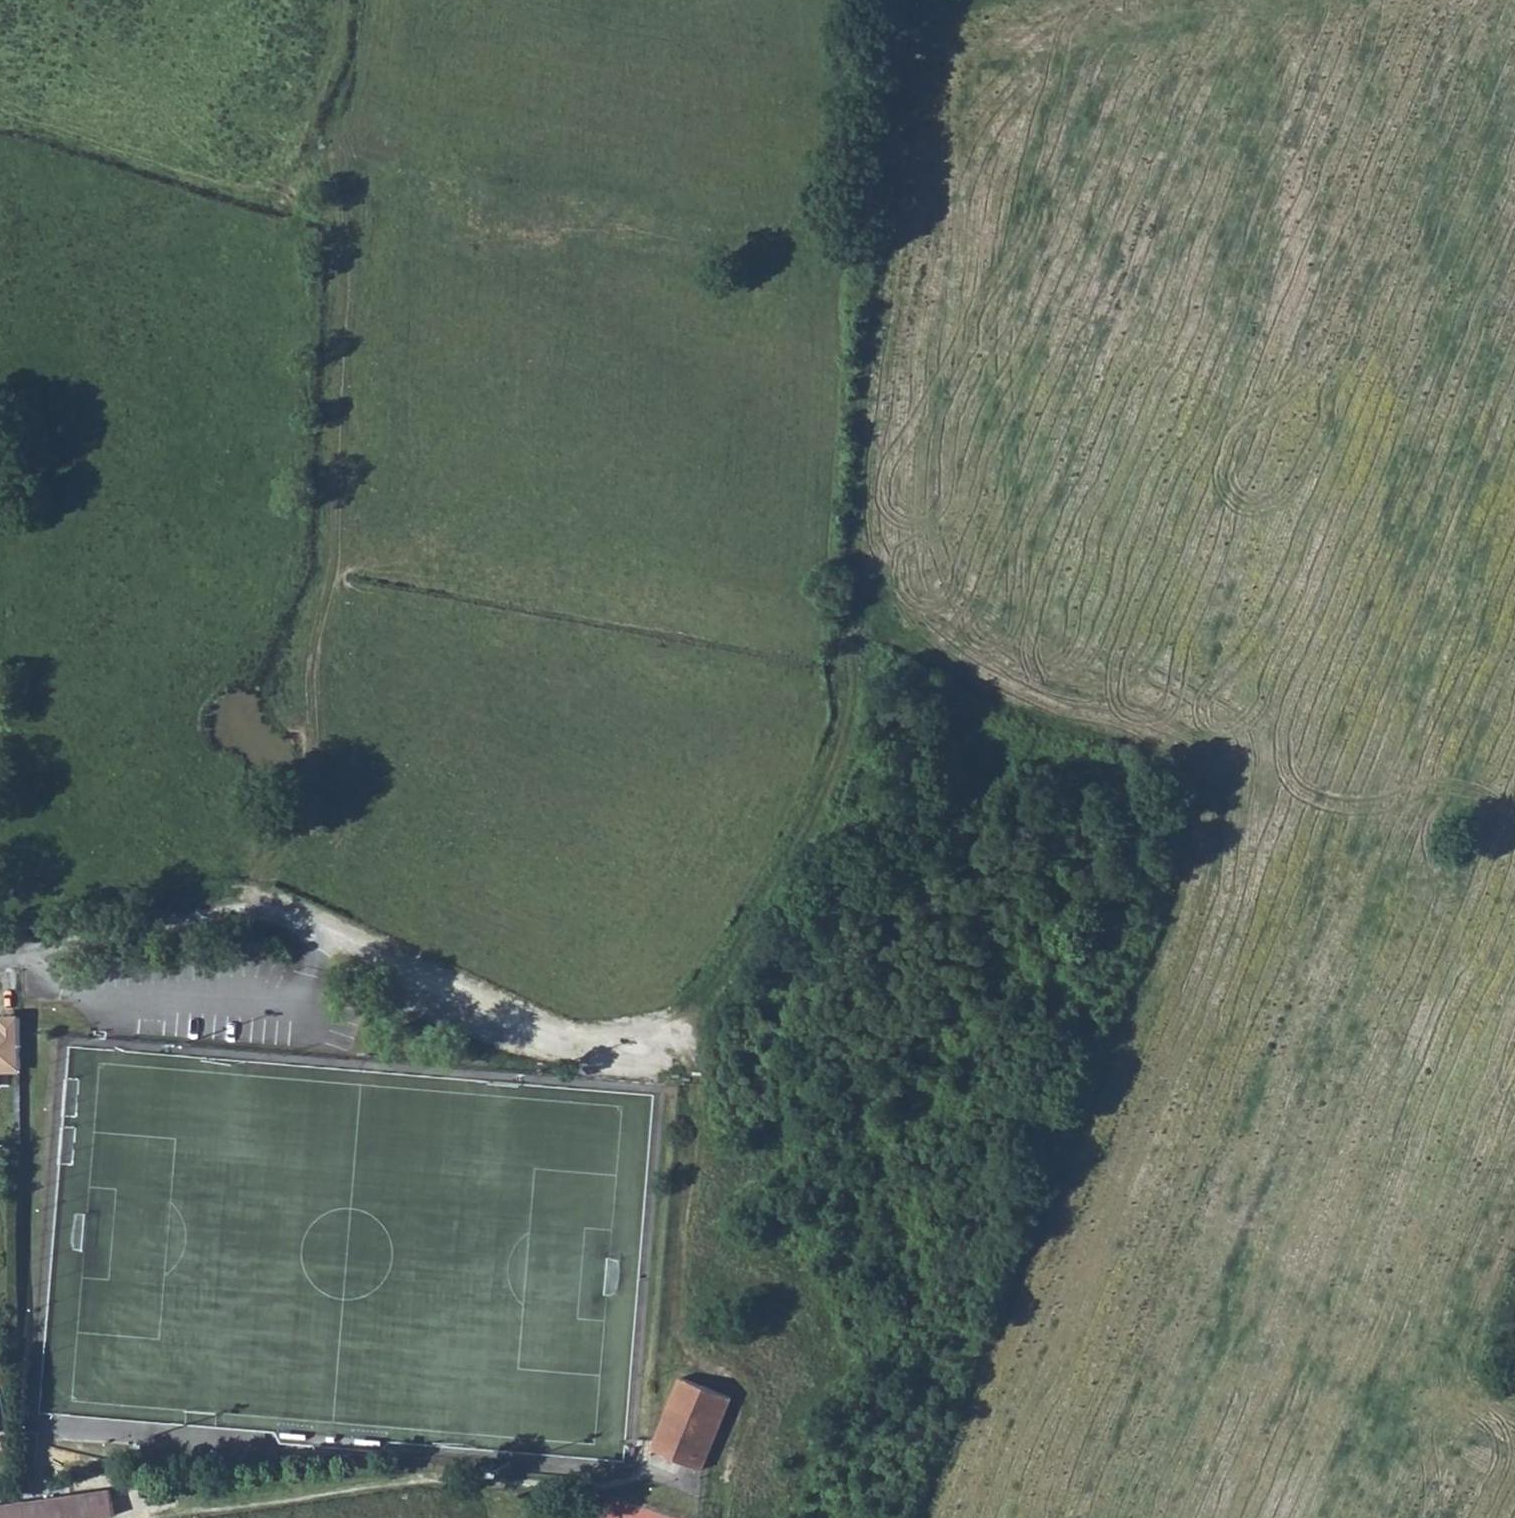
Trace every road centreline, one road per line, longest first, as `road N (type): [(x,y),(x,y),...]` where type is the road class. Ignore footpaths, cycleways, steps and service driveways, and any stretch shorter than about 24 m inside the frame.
road 1 (unclassified): [(0,954),(209,918),(283,921),(546,1032),(602,1040),(662,1030),(690,1013),(735,962),(862,717)]
road 2 (track): [(662,1030),(688,1060),(696,1082),(678,1304),(684,1337),(701,1365),(729,1379)]

